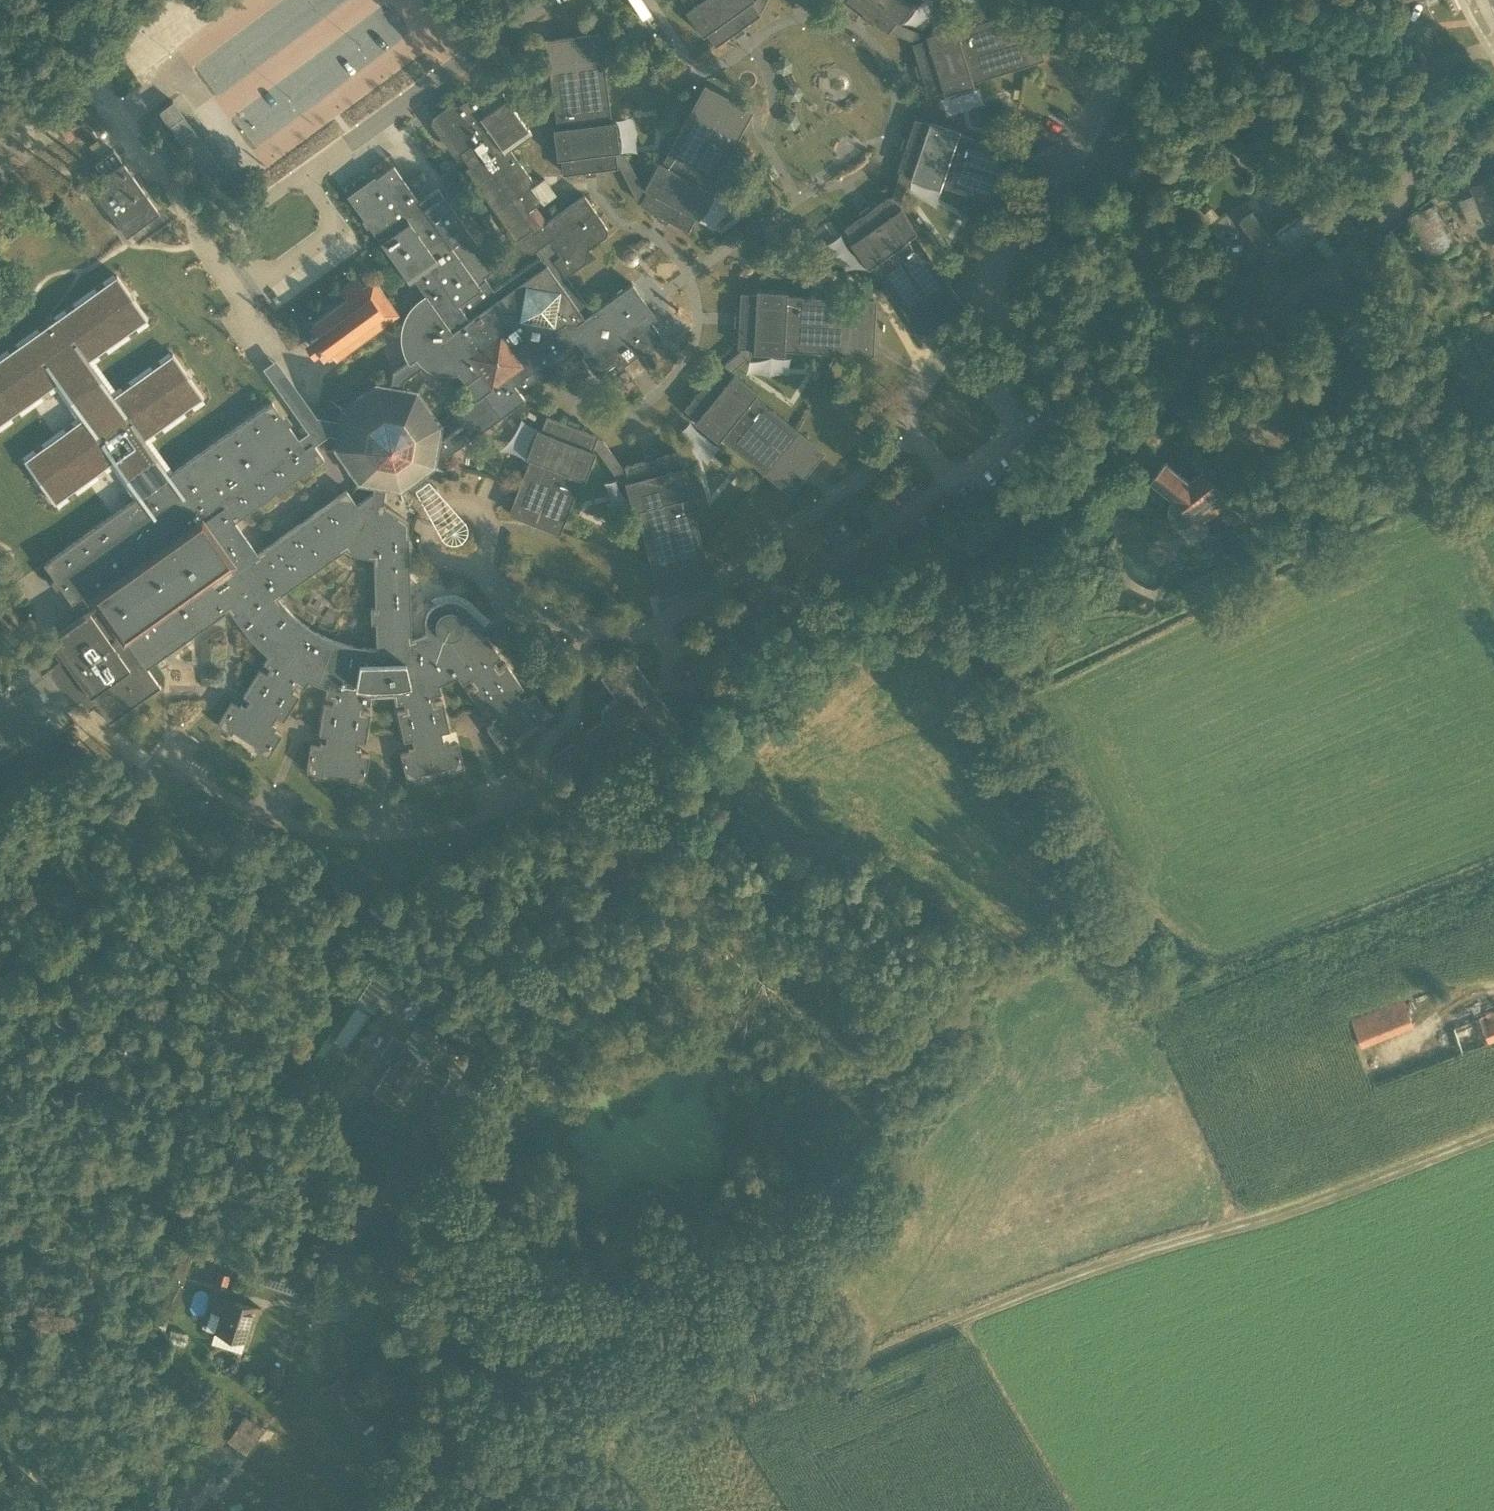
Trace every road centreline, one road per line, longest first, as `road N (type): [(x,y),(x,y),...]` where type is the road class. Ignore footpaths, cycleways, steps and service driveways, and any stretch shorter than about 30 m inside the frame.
road 1 (track): [(378,1510),(313,1385),(327,1308),(582,901),(702,774),(1394,206)]
road 2 (track): [(1493,1140),(1224,1242),(1020,1298),(745,1414),(477,1510)]
road 3 (unclassified): [(1394,206),(1418,140),(1434,51)]

